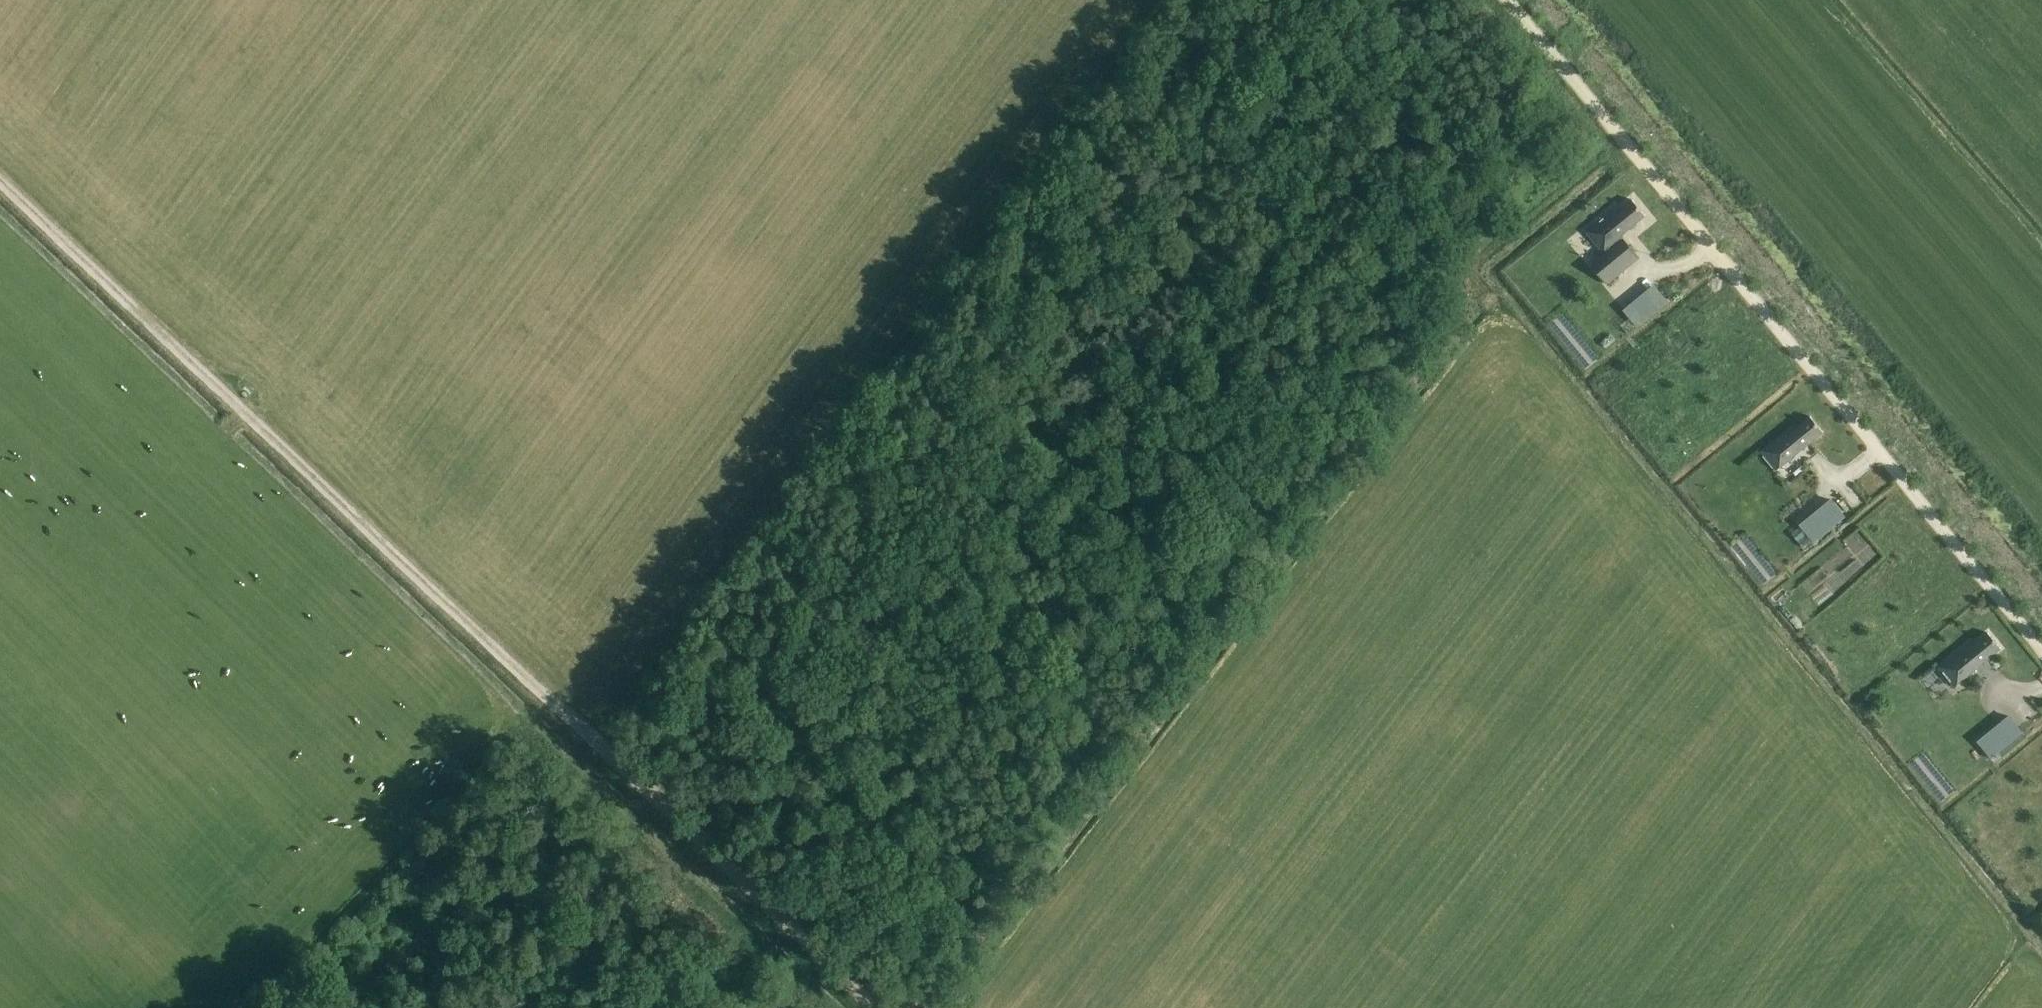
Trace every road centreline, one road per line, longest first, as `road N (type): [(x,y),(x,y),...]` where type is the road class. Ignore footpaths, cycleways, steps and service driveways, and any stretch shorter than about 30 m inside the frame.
road 1 (track): [(0,188),(868,1007)]
road 2 (track): [(1508,0),(2041,650)]

